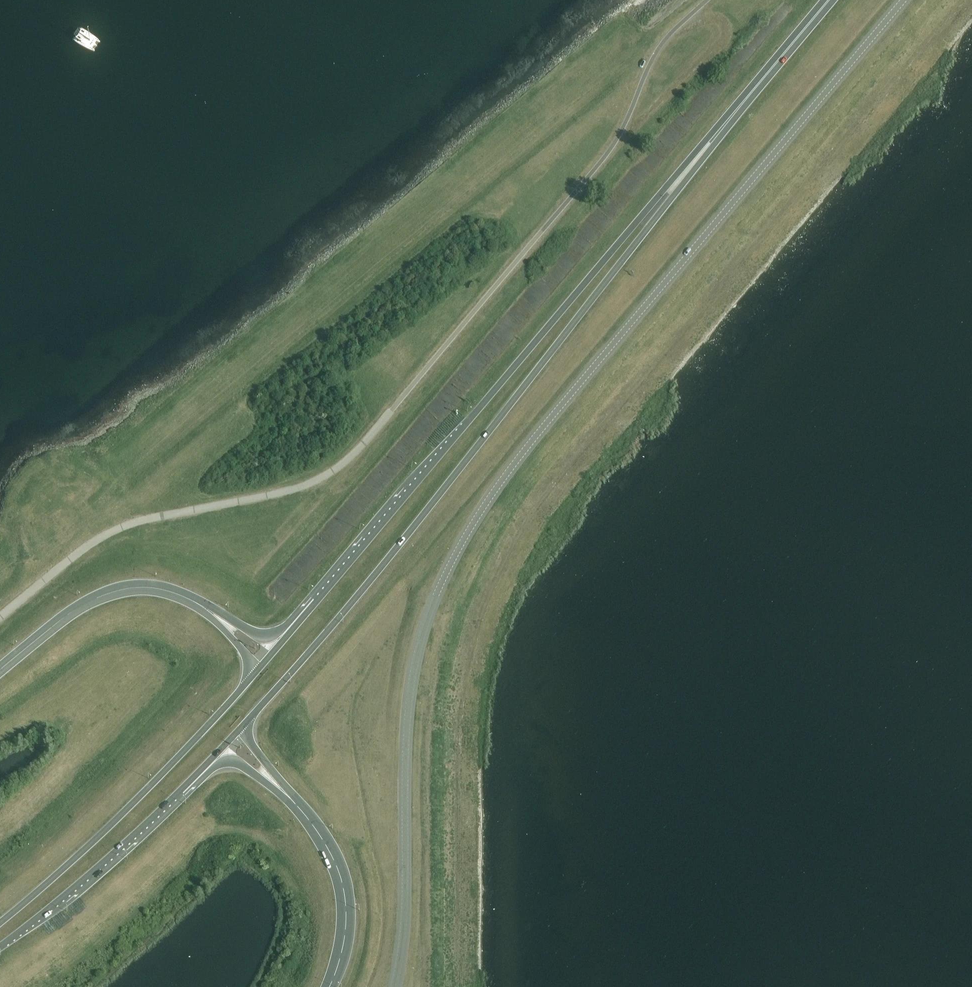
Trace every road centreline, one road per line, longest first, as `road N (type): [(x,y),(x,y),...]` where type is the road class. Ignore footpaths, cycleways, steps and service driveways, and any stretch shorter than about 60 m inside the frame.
road 1 (tertiary): [(394,986),(405,906),(410,692),(451,563),(538,434),(904,0)]
road 2 (trunk): [(246,723),(443,492),(753,90)]
road 3 (trunk): [(753,90),(288,634)]
road 4 (trunk): [(251,679),(139,798),(0,923)]
road 5 (trunk): [(0,947),(209,762)]
road 6 (trunk): [(195,604),(153,589),(110,595),(0,672)]
road 7 (trunk): [(280,788),(322,836),(345,882),(346,934),(330,986)]
road 8 (track): [(617,142),(719,44),(725,28),(715,19),(676,28)]

